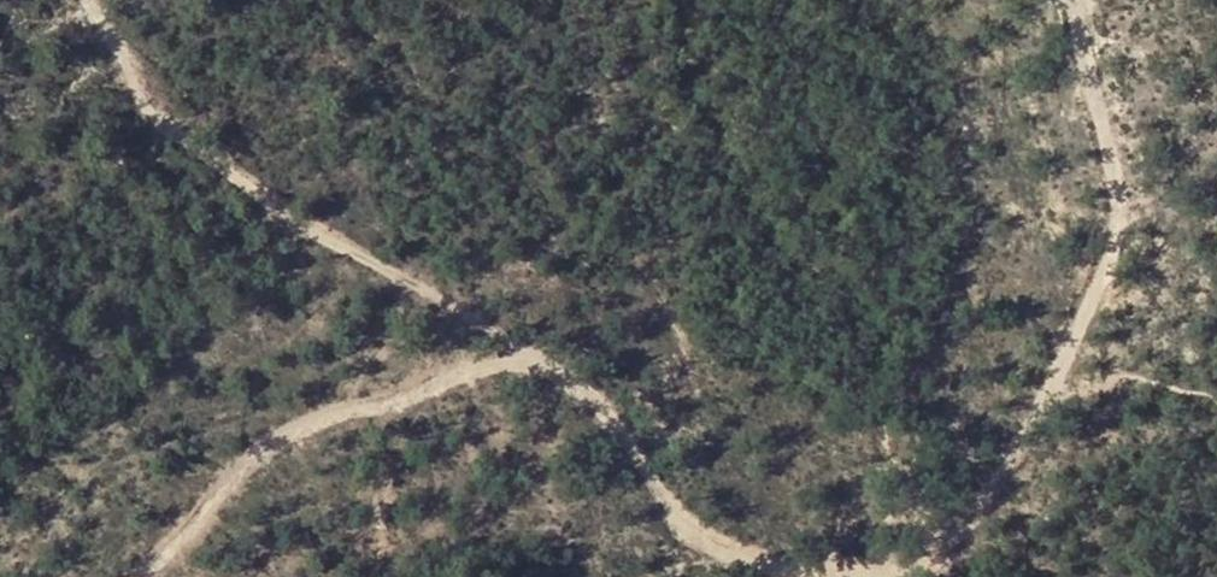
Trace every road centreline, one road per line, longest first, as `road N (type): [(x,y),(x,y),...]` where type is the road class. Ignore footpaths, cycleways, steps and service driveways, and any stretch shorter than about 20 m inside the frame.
road 1 (track): [(158,576),(230,478),(323,415),(399,405),(536,358),(615,416),(671,507),(720,548),(807,574)]
road 2 (track): [(895,576),(930,561),(971,526),(1028,453),(1123,236),(1128,199),(1086,66),(1075,0)]
road 3 (track): [(536,358),(449,293),(297,225),(149,116),(89,0)]

